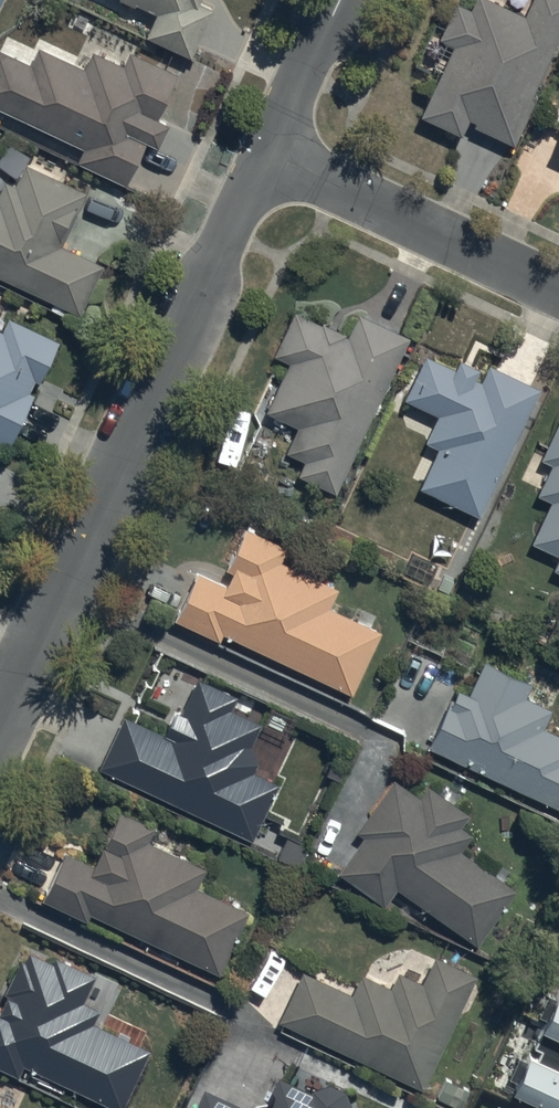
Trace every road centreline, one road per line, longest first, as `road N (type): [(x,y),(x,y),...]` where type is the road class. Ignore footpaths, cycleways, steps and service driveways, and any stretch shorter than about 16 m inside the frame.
road 1 (tertiary): [(0,736),(273,151)]
road 2 (residential): [(273,151),(558,286)]
road 3 (tertiary): [(273,151),(343,0)]

